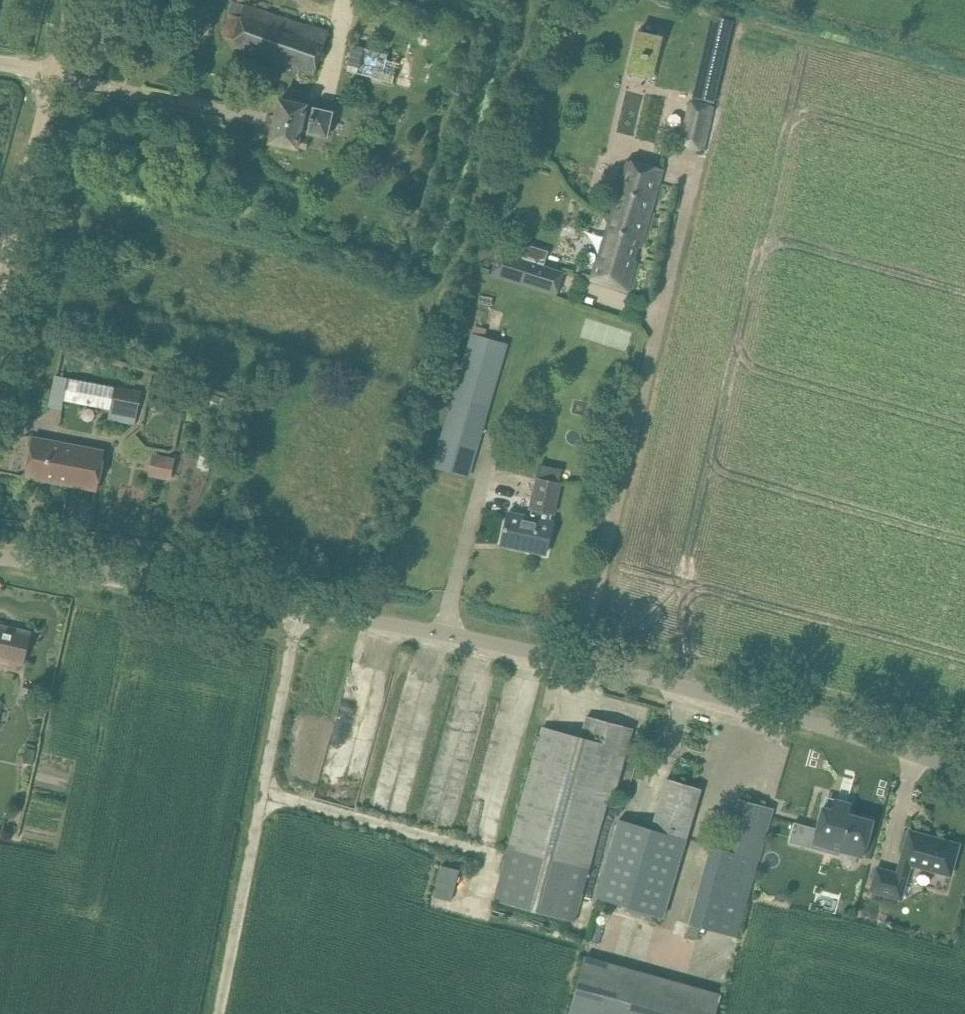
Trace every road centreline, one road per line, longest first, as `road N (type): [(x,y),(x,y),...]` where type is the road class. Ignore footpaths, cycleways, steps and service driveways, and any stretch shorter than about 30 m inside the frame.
road 1 (unclassified): [(964,768),(791,706),(376,618),(0,553)]
road 2 (track): [(300,604),(219,1013)]
road 3 (unclassified): [(0,276),(52,73)]

